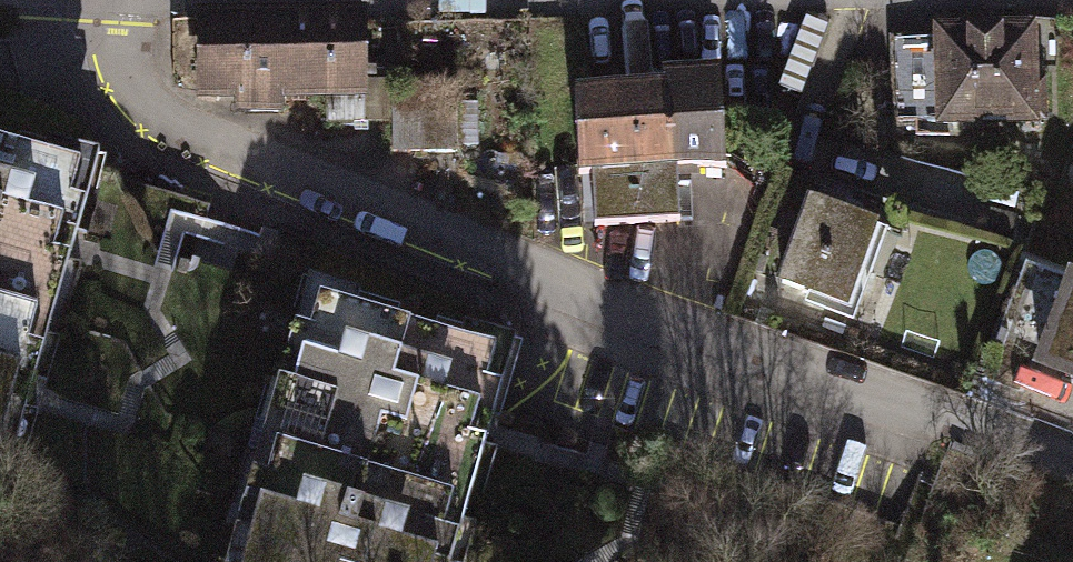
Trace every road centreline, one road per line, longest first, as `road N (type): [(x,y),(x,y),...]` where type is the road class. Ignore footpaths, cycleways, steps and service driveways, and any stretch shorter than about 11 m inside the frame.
road 1 (residential): [(106,0),(116,61),(158,112),(188,133),(527,272),(1072,464)]

